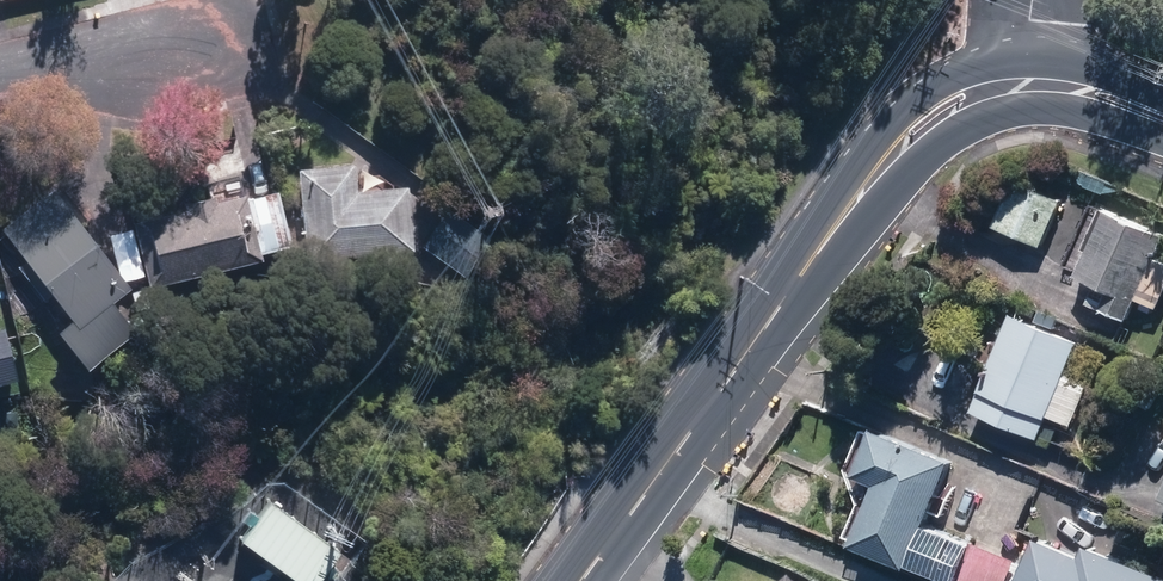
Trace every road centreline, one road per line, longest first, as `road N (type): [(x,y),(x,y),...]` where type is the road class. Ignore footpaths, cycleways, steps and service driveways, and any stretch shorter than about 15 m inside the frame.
road 1 (tertiary): [(585,580),(919,134),(989,89),(1027,85)]
road 2 (residential): [(220,51),(0,69)]
road 3 (tertiary): [(1027,85),(1087,91),(1162,118)]

